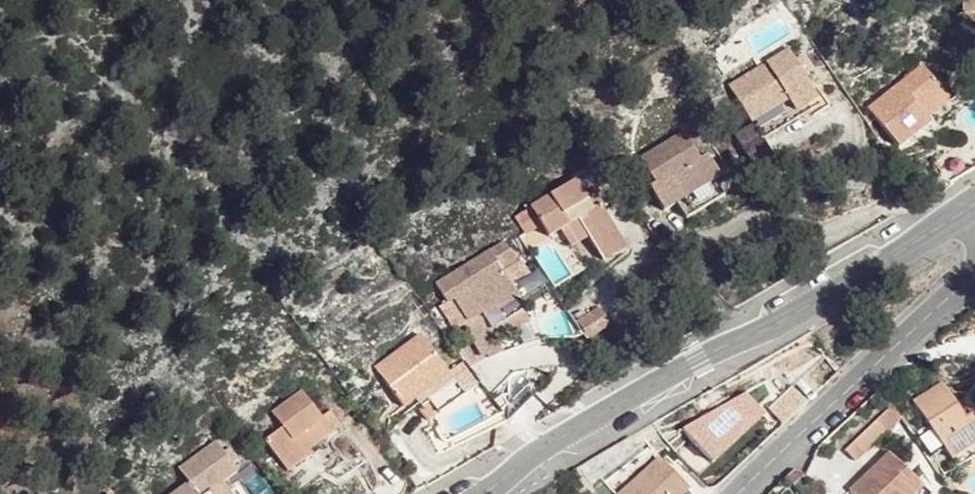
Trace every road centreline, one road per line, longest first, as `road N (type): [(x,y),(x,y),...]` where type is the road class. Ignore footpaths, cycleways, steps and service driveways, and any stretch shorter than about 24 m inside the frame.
road 1 (residential): [(481,493),(589,421),(728,343),(775,326),(974,203)]
road 2 (residential): [(974,276),(738,493)]

